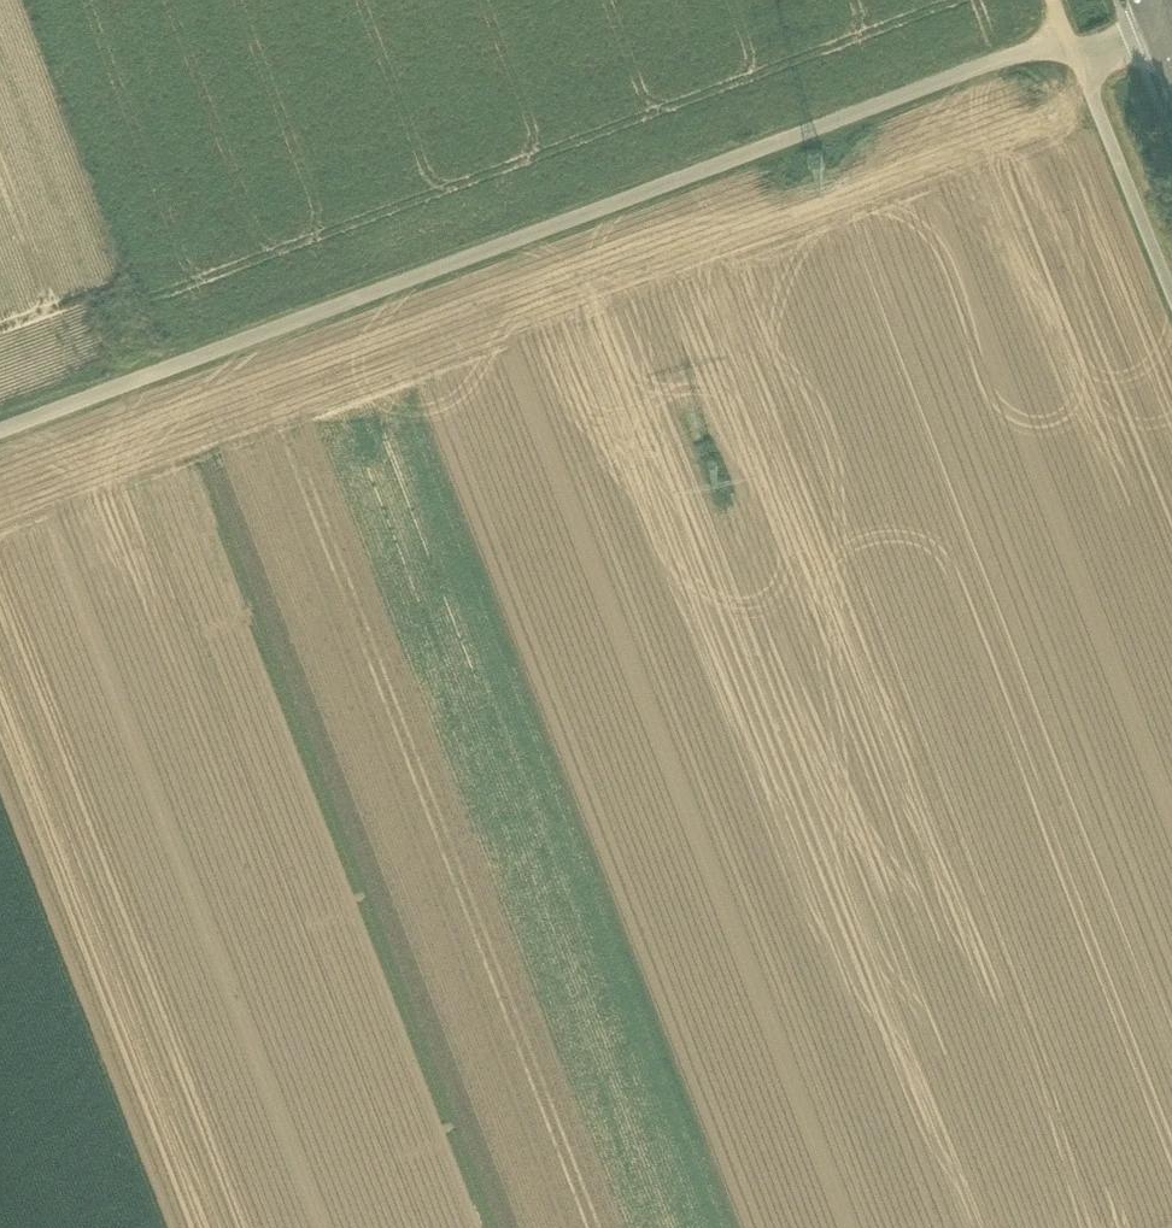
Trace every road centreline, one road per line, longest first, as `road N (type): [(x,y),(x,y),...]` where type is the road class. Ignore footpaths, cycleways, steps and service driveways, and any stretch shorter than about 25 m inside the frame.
road 1 (unclassified): [(0,429),(1029,47),(1072,50),(1164,30)]
road 2 (track): [(1171,298),(1052,0)]

